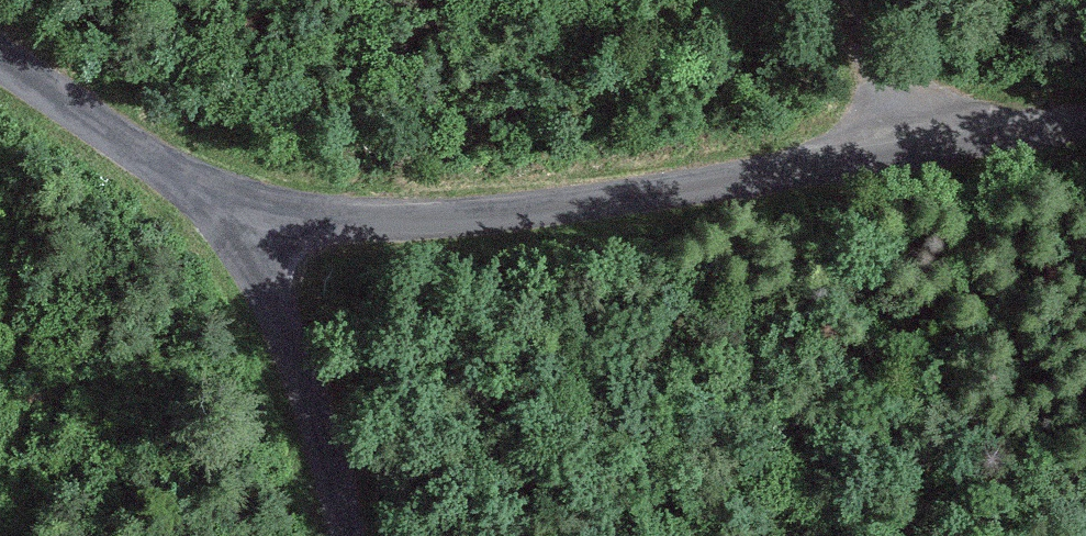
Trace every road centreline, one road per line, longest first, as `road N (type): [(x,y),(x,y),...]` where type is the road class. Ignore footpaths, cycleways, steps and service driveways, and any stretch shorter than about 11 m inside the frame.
road 1 (unclassified): [(241,211),(388,220),(487,215),(1085,127)]
road 2 (unclassified): [(241,211),(306,399),(335,535)]
road 3 (unclassified): [(0,64),(241,211)]
road 4 (track): [(924,154),(840,0)]

